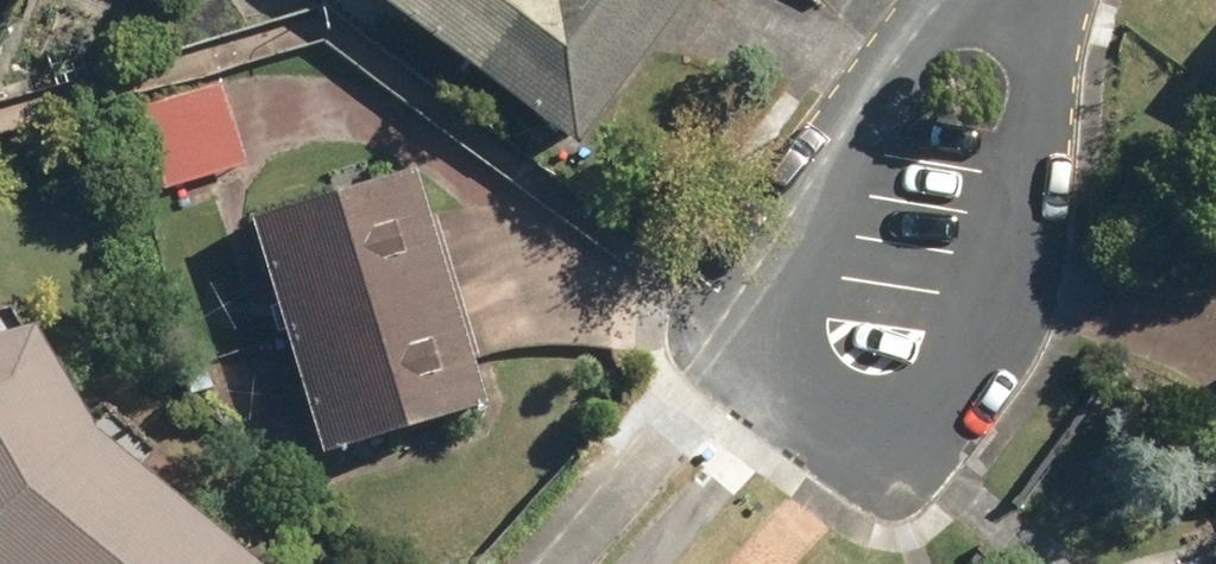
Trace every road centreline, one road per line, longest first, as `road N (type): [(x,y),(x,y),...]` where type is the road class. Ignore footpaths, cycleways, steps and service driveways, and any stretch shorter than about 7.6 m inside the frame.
road 1 (residential): [(1046,0),(1029,228),(912,401),(862,429),(780,369)]
road 2 (residential): [(780,369),(747,335),(744,285),(937,14),(954,0)]

